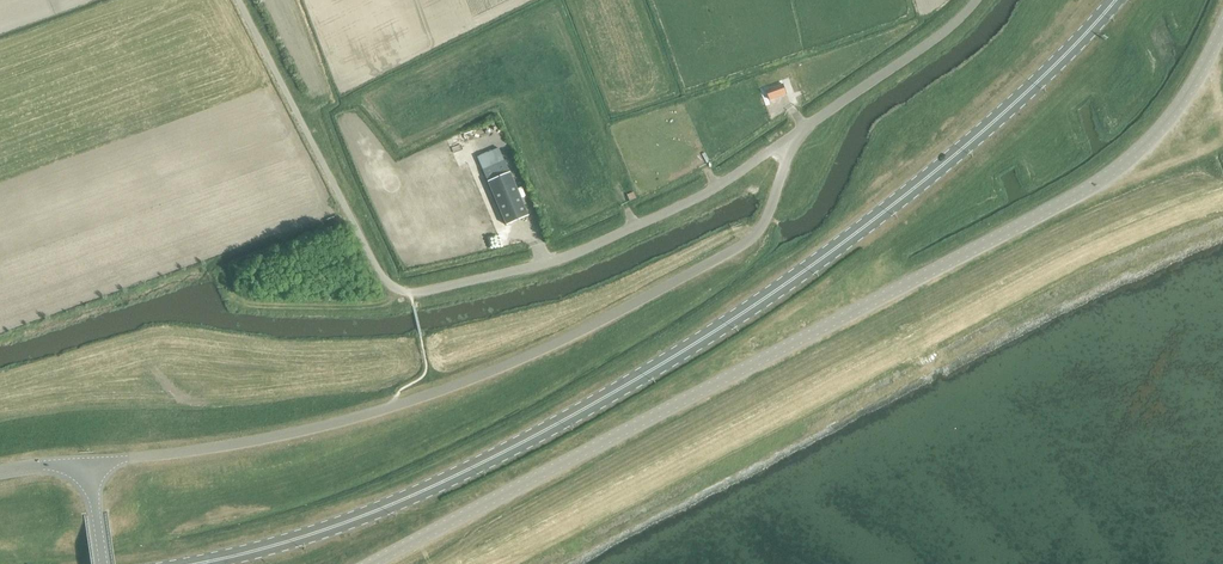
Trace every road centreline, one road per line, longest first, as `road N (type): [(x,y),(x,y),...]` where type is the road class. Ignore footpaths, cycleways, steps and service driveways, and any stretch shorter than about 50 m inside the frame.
road 1 (primary): [(192,563),(364,516),(622,387),(774,293),(925,179),(1035,84),(1114,0)]
road 2 (unclassified): [(370,563),(1086,189),(1162,127),(1222,27)]
road 3 (unclassified): [(86,463),(314,428),(434,393),(561,341),(755,236),(793,135)]
road 4 (unclassified): [(411,293),(586,249),(707,193),(793,135)]
road 5 (track): [(1086,189),(1217,143),(1222,130),(1211,51)]
road 6 (unclassified): [(793,135),(934,39),(976,0)]

